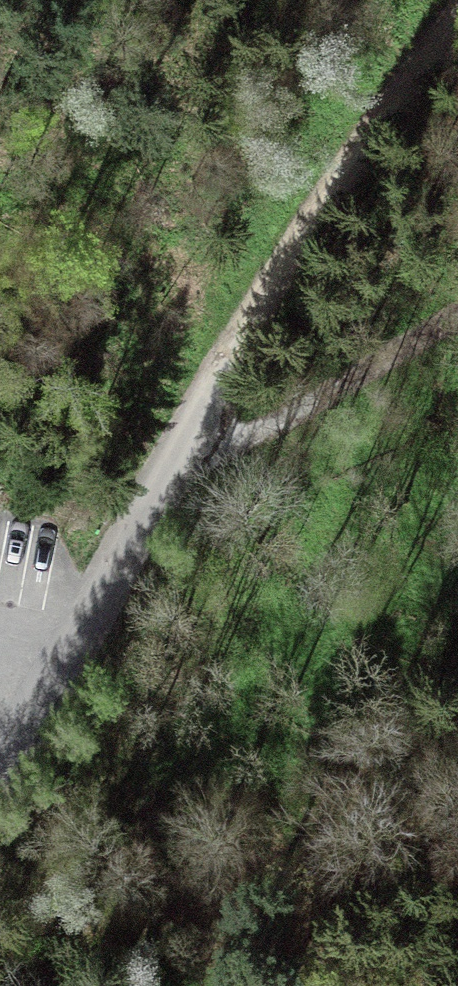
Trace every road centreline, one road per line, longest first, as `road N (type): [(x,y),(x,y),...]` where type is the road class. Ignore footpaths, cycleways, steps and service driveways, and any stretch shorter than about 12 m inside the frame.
road 1 (track): [(457,313),(135,523),(358,161),(457,20)]
road 2 (residential): [(0,779),(135,523)]

